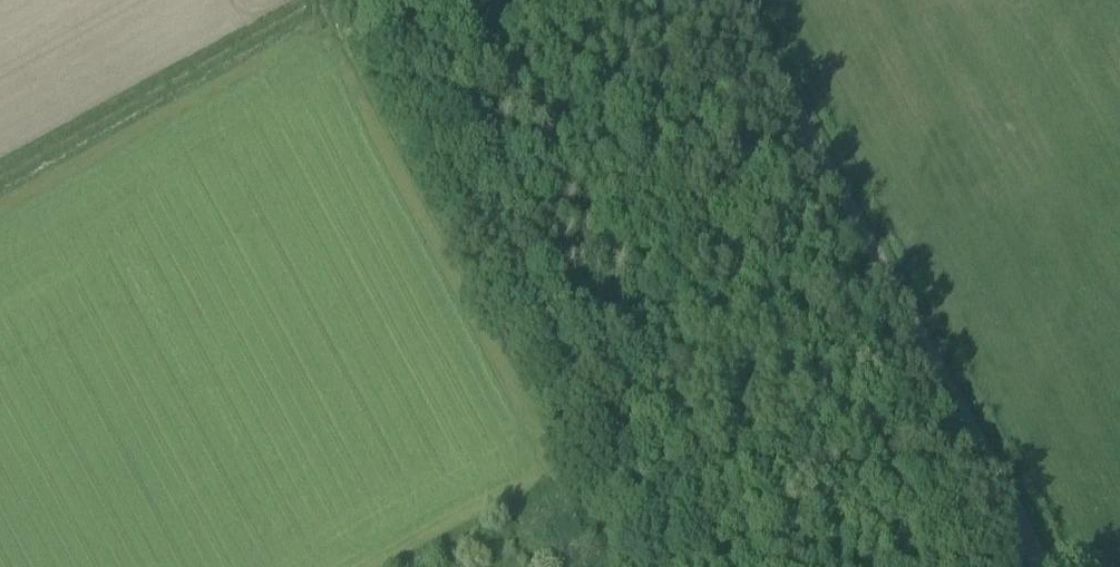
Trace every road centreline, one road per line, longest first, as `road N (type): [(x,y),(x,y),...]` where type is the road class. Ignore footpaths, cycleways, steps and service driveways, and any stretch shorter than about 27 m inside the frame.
road 1 (unclassified): [(1045,566),(739,0)]

